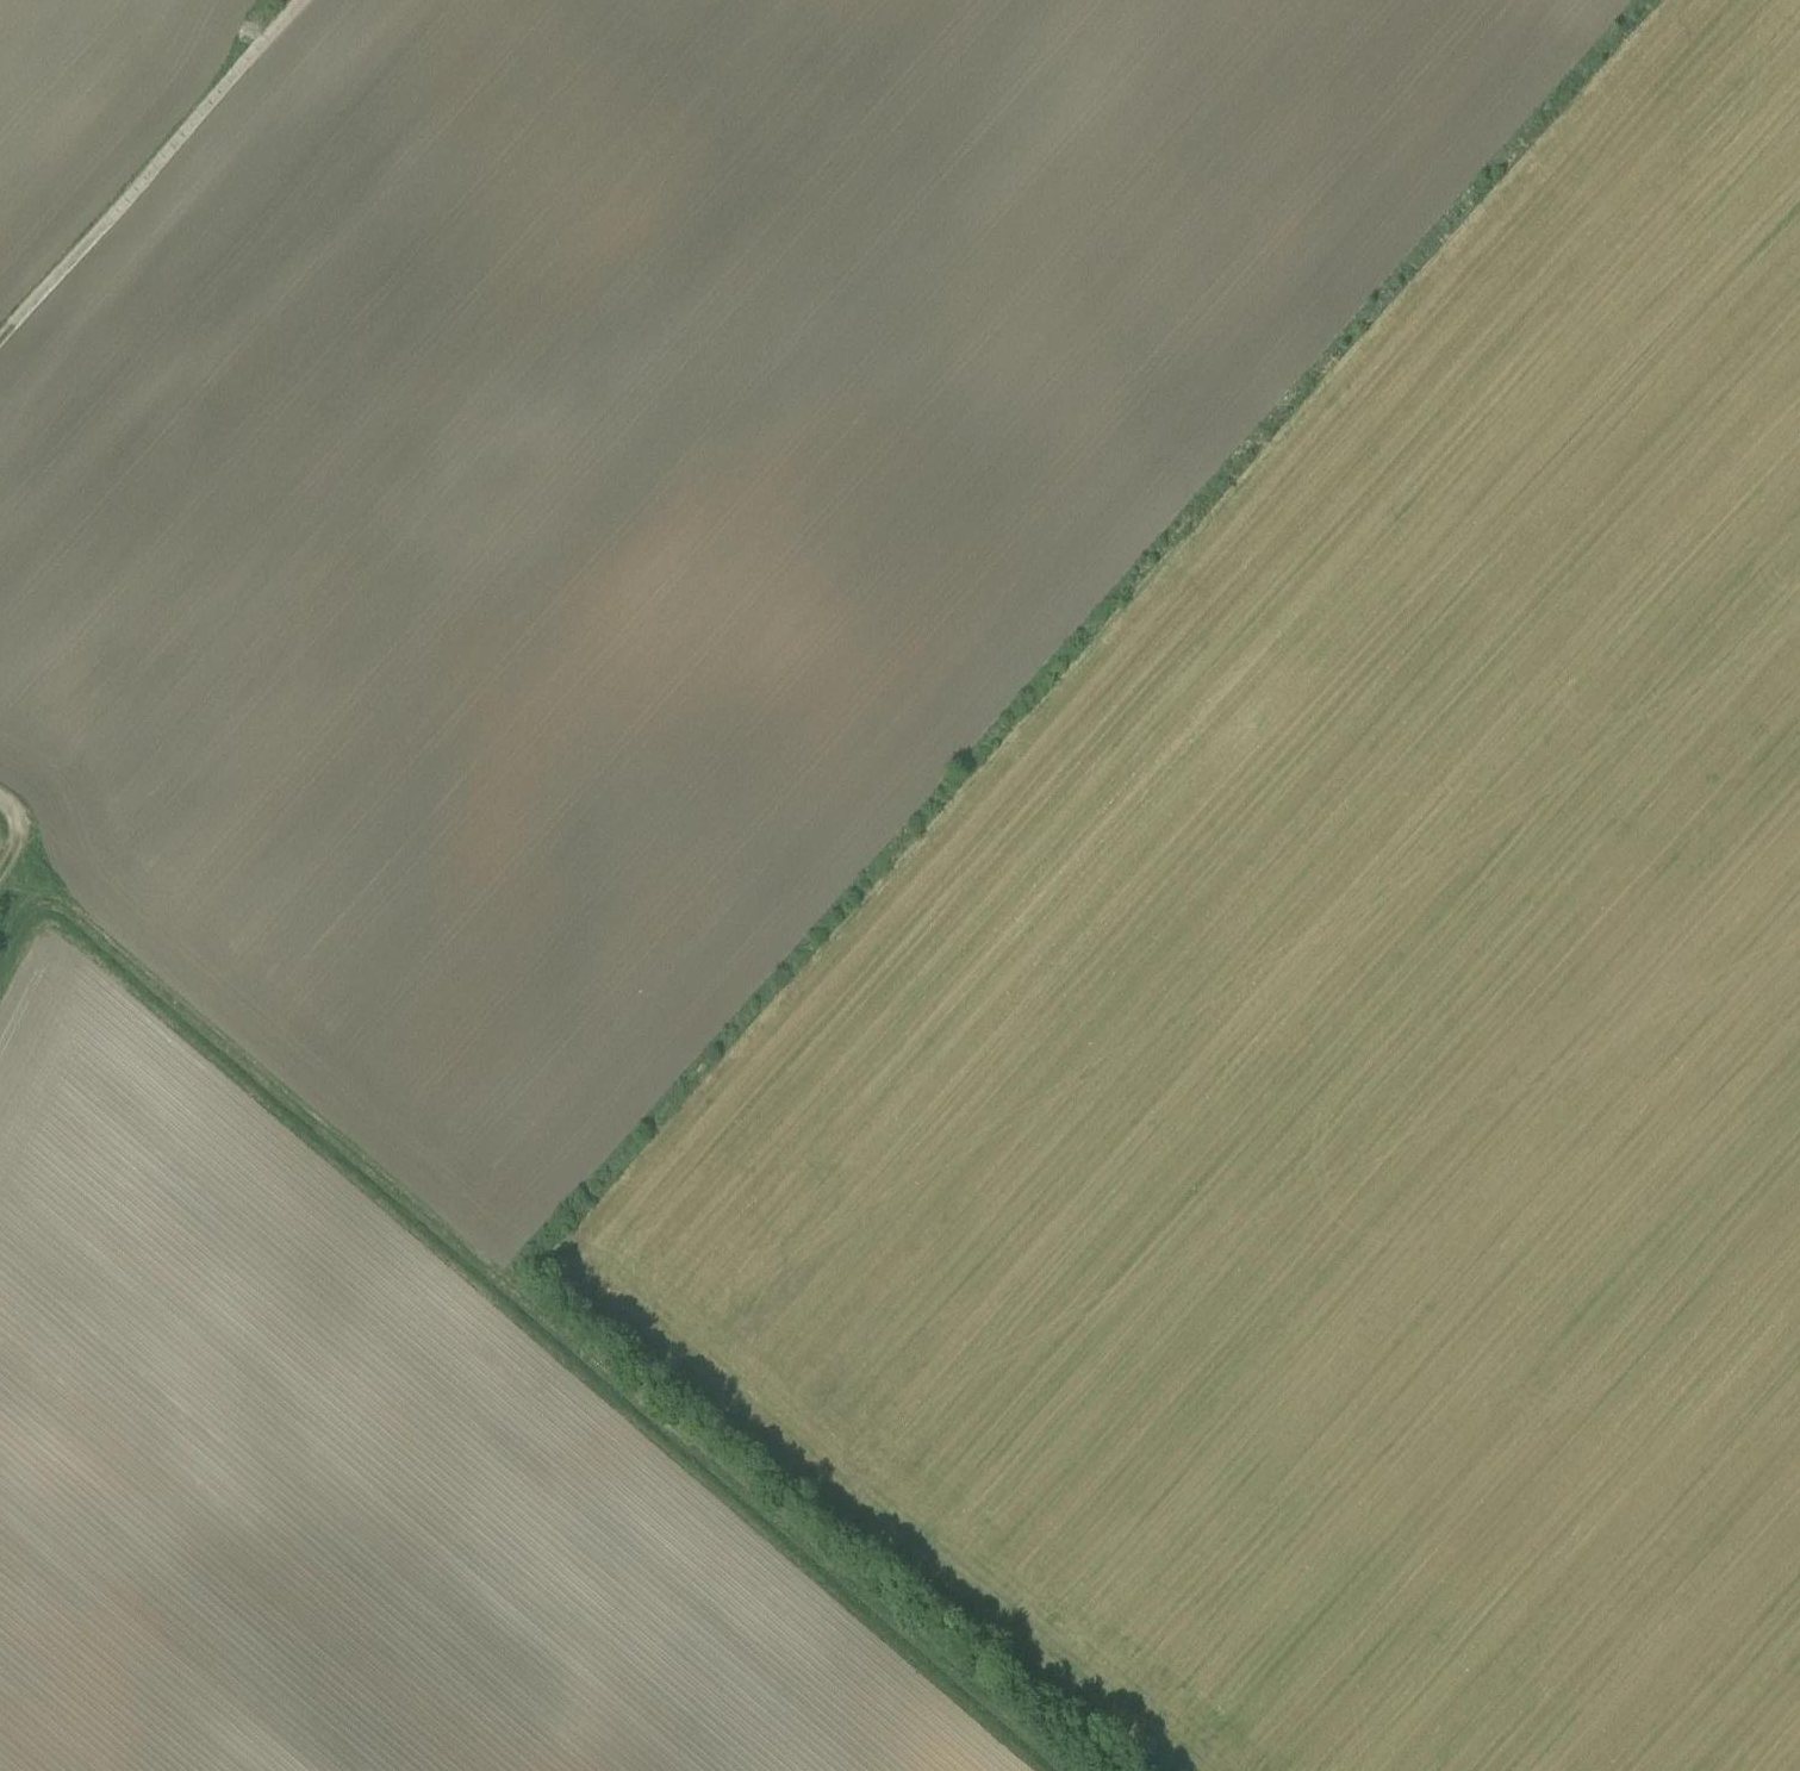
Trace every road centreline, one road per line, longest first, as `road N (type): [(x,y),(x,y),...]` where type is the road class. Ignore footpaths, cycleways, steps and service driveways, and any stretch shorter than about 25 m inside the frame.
road 1 (track): [(12,323),(301,0)]

